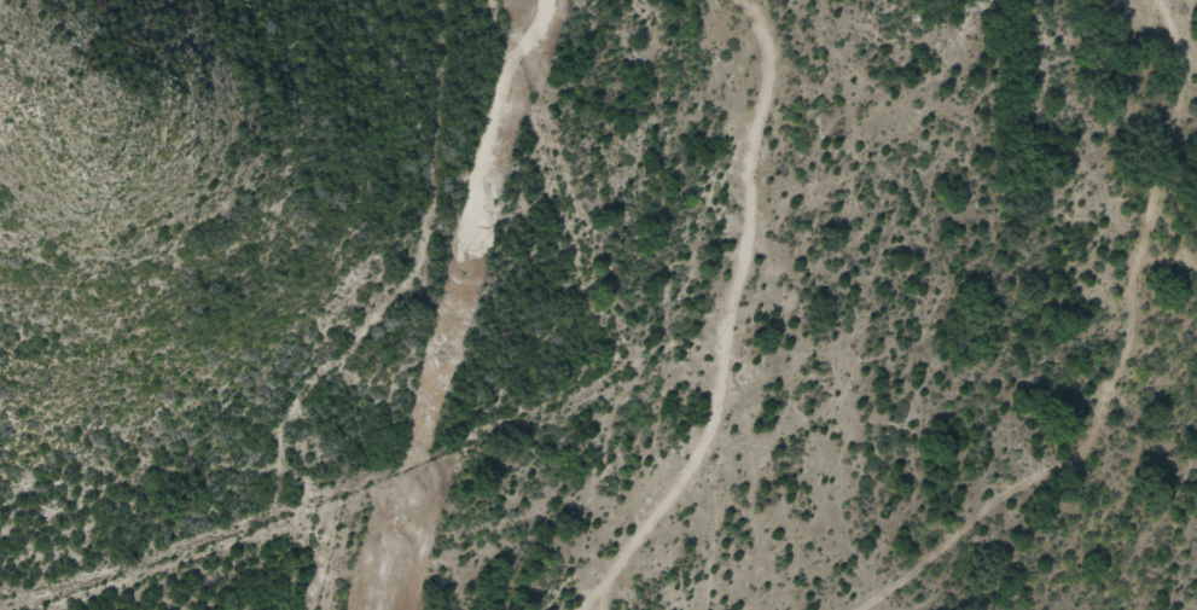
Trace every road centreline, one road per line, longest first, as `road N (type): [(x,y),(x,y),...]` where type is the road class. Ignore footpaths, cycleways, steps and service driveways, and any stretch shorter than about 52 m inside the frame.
road 1 (residential): [(568,609),(639,546),(709,405),(762,117),(718,0)]
road 2 (residential): [(850,609),(994,507),(1118,372),(1134,199)]

